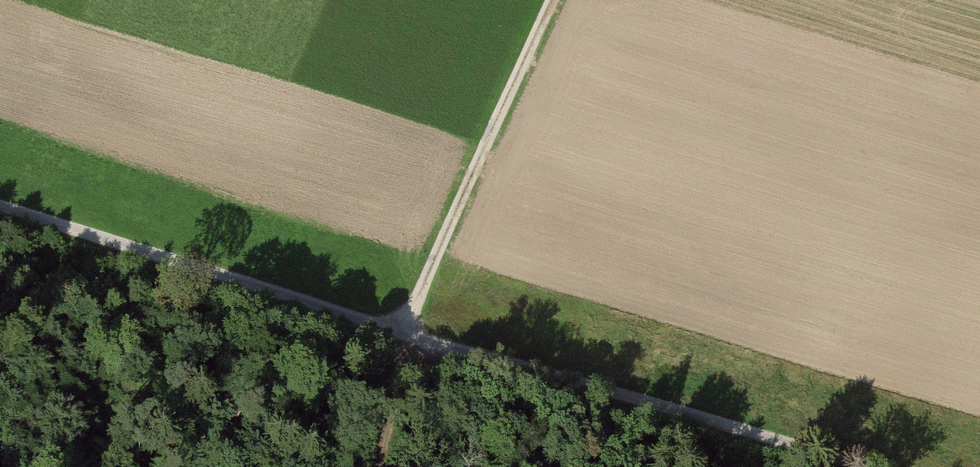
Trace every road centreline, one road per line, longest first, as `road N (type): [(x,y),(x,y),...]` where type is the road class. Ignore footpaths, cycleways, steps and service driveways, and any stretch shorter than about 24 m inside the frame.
road 1 (track): [(859,466),(0,208)]
road 2 (track): [(404,334),(553,0)]
road 3 (track): [(404,334),(376,466)]

